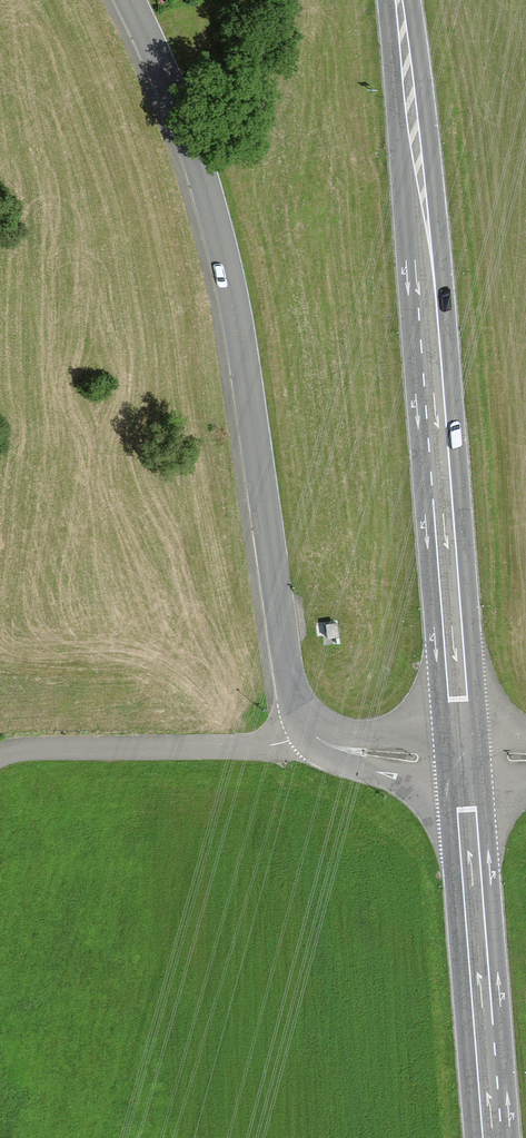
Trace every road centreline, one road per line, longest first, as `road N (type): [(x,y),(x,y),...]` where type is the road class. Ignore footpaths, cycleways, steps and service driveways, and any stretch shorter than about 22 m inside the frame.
road 1 (residential): [(462,759),(333,746),(299,716),(219,248),(193,152),(126,0)]
road 2 (secondary): [(396,0),(419,170),(462,759)]
road 3 (secondary): [(462,759),(496,1137)]
road 4 (track): [(311,734),(276,744),(0,753)]

